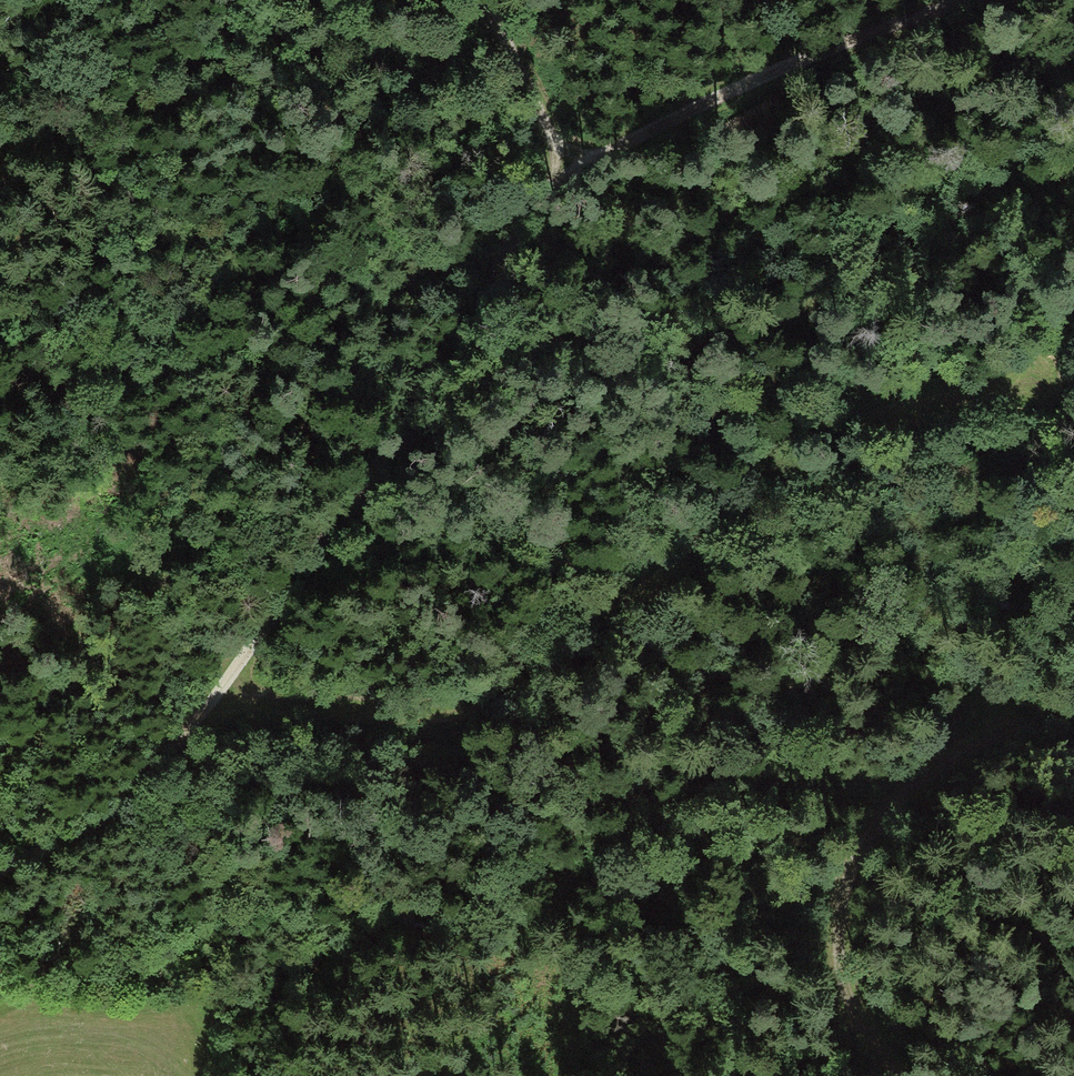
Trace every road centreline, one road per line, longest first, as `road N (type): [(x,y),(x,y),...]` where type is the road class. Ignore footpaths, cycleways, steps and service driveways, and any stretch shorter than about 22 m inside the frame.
road 1 (track): [(486,0),(567,171),(511,225),(463,351),(157,766),(95,828),(0,870)]
road 2 (track): [(220,688),(427,711),(507,692),(625,623),(845,439),(1009,384)]
road 3 (track): [(900,1075),(857,1021),(839,931),(864,835),(939,763),(1034,724),(1073,716)]
road 4 (track): [(567,171),(755,78),(955,0)]

